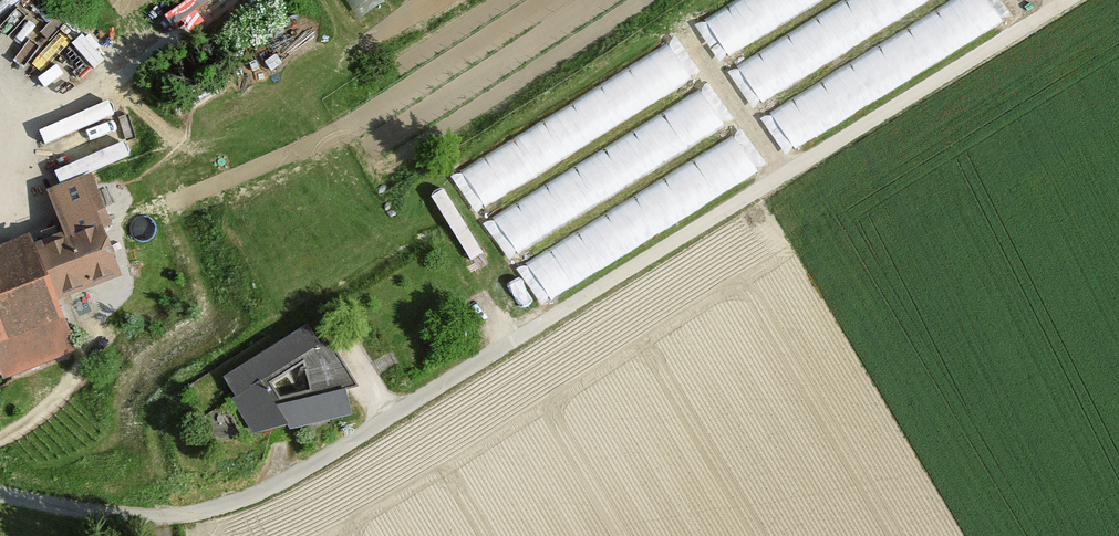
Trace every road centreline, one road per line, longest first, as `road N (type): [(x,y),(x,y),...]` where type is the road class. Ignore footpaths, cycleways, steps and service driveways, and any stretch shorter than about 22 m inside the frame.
road 1 (residential): [(0,496),(97,518),(156,522),(218,512),(288,483),(1072,0)]

